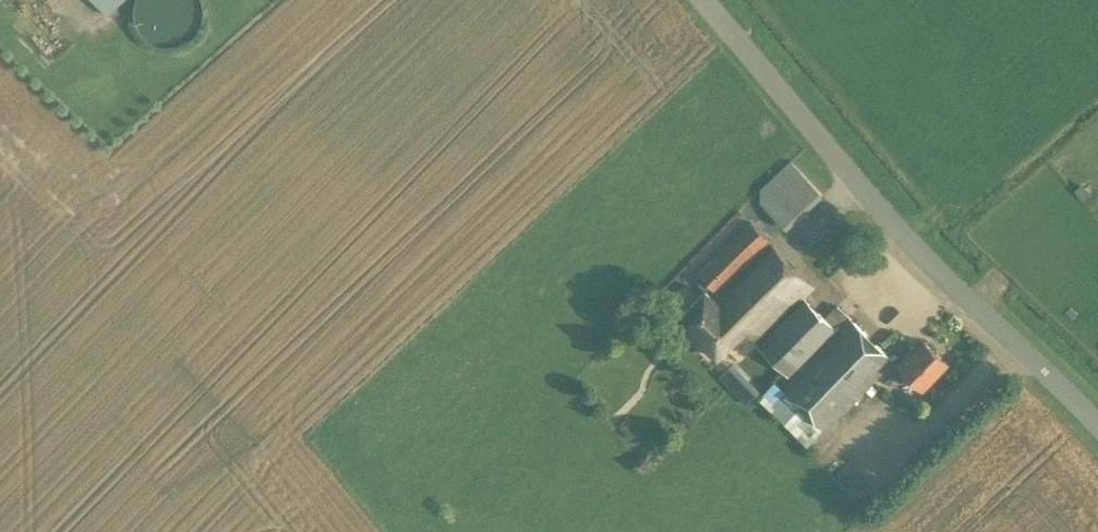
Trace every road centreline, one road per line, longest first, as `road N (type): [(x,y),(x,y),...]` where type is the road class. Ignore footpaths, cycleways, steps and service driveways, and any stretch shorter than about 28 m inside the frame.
road 1 (residential): [(1097,428),(891,224),(701,0)]

